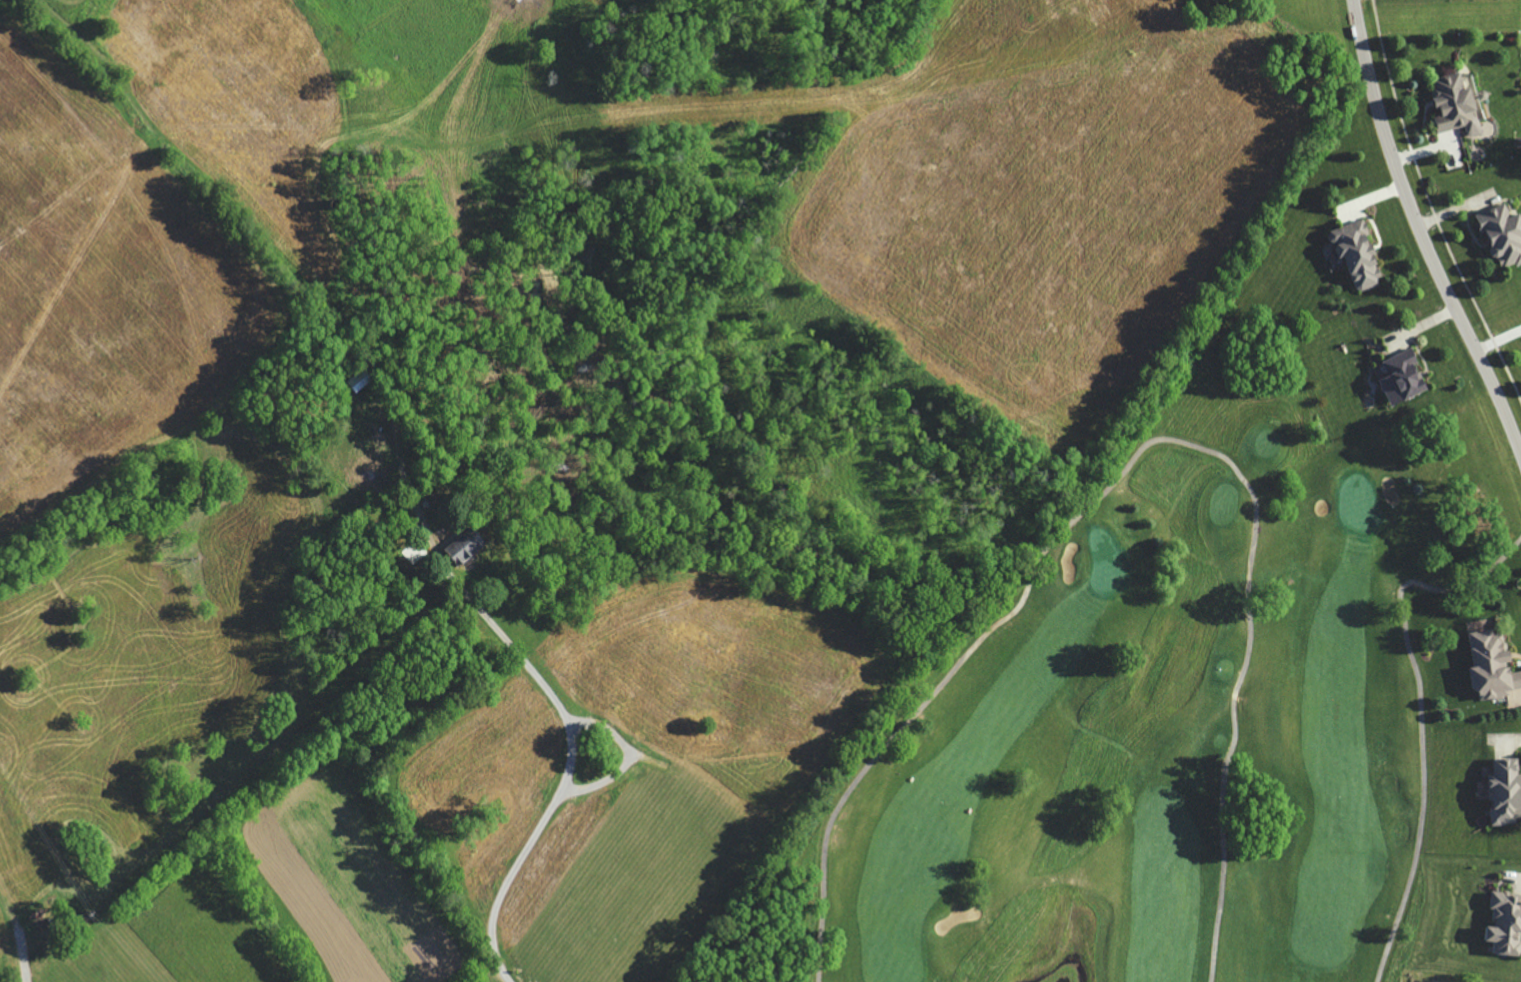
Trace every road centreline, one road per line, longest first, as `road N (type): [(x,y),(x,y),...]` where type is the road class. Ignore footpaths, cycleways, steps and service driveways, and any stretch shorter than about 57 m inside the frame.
road 1 (track): [(509,981),(490,944),(492,911),(566,782),(572,747),(565,712),(426,539),(405,481)]
road 2 (residential): [(1353,0),(1393,160),(1520,451)]
road 3 (track): [(405,481),(395,436),(376,406),(351,417),(334,446),(340,473),(405,481)]

